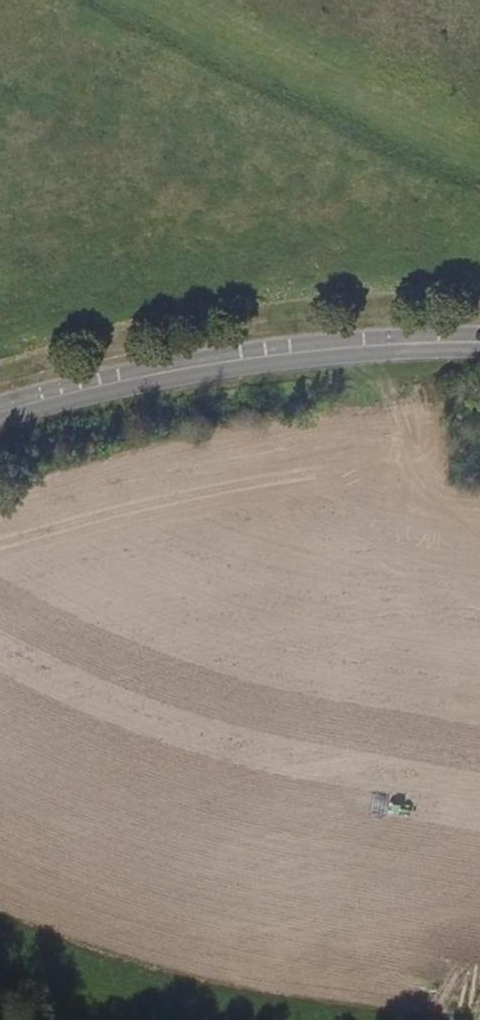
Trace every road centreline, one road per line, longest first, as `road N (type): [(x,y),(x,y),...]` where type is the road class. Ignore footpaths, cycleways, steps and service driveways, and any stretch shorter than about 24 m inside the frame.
road 1 (tertiary): [(0,413),(254,357),(479,341)]

